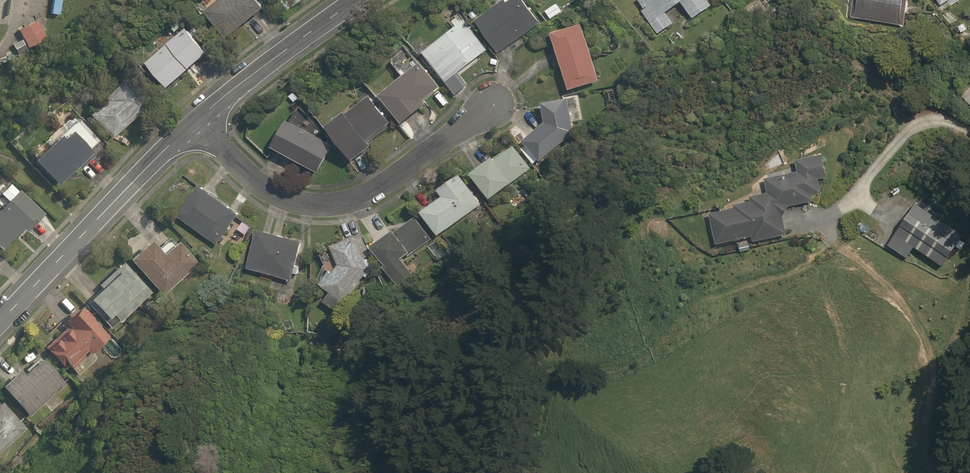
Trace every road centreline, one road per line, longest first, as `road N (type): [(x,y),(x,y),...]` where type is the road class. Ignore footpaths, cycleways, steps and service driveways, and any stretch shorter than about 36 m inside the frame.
road 1 (residential): [(200,118),(285,197),(335,203),(371,194),(491,108)]
road 2 (tertiary): [(200,118),(0,321)]
road 3 (tertiary): [(357,0),(200,118)]

